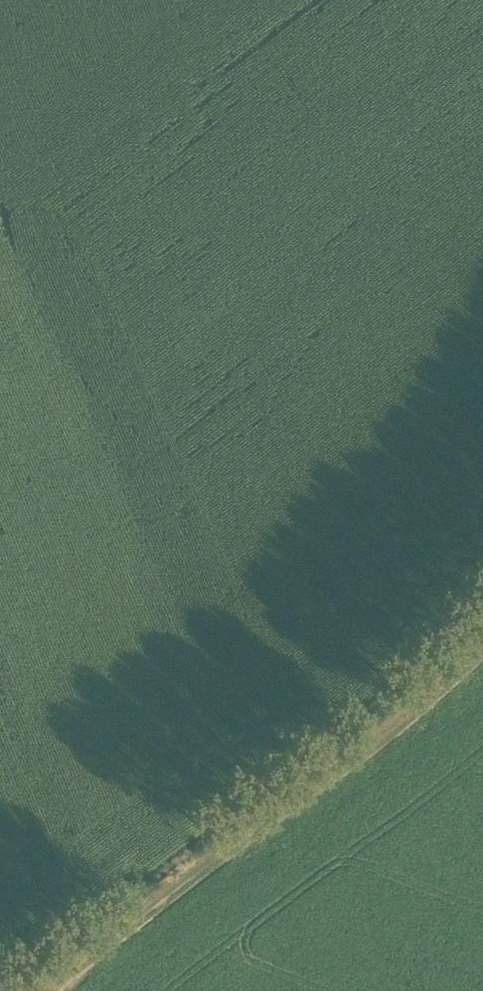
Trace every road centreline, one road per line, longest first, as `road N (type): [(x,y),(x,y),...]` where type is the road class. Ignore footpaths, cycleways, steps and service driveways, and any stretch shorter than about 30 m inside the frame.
road 1 (track): [(482,633),(416,704),(41,990)]

